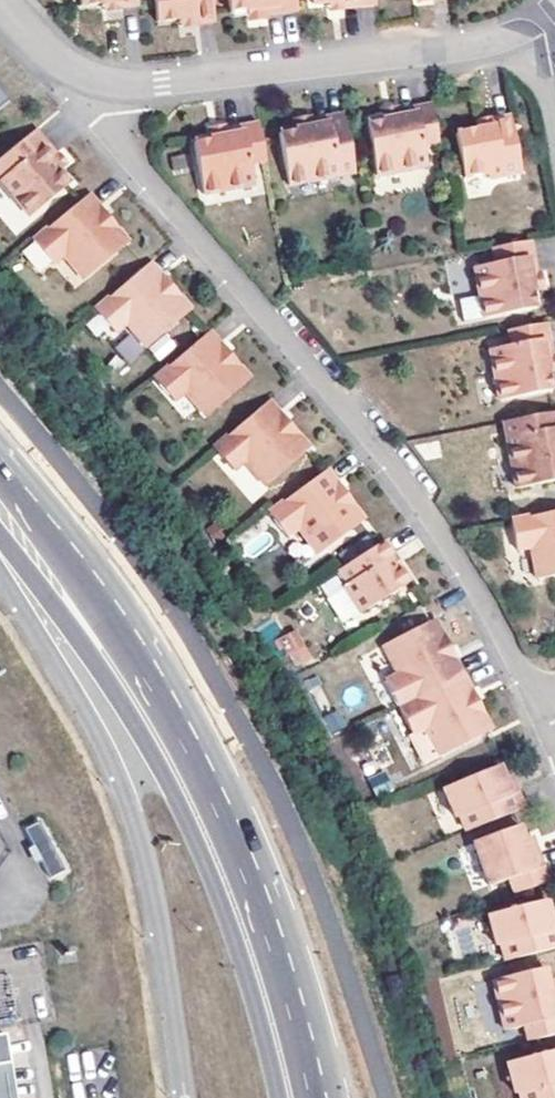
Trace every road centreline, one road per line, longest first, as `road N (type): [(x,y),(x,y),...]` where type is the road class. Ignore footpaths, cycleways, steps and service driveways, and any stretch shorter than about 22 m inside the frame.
road 1 (residential): [(541,705),(492,614),(379,449),(116,140),(106,82)]
road 2 (primary): [(0,570),(80,704),(137,831),(167,967),(182,1097)]
road 3 (residential): [(106,82),(460,47),(530,26)]
road 4 (primary): [(310,1097),(237,862),(206,794),(170,764)]
road 5 (primary): [(170,764),(277,1097)]
road 6 (primary): [(0,513),(115,668),(170,764)]
road 7 (residential): [(0,0),(55,60),(106,82)]
road 8 (residential): [(530,26),(554,150)]

